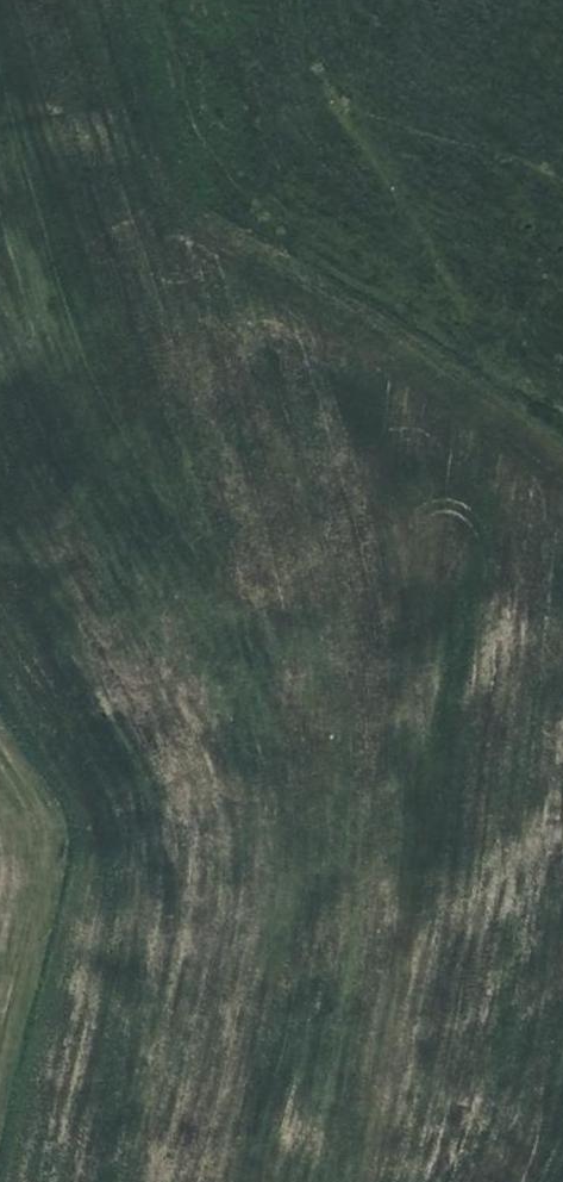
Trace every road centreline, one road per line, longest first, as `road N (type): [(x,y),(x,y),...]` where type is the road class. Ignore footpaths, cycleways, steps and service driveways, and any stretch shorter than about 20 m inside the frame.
road 1 (track): [(562,1111),(531,1144),(463,1181)]

